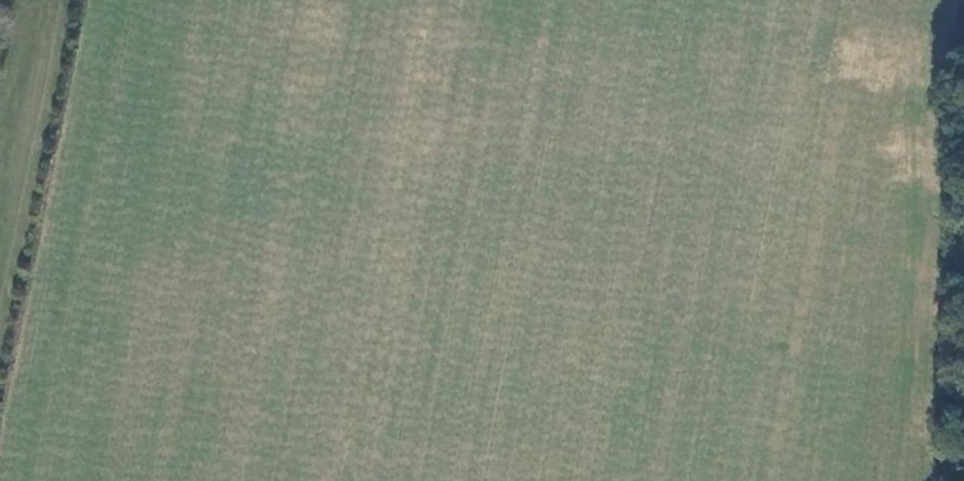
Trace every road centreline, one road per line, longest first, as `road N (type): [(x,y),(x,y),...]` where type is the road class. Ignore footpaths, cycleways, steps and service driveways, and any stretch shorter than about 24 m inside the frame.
road 1 (track): [(915,480),(940,0)]

